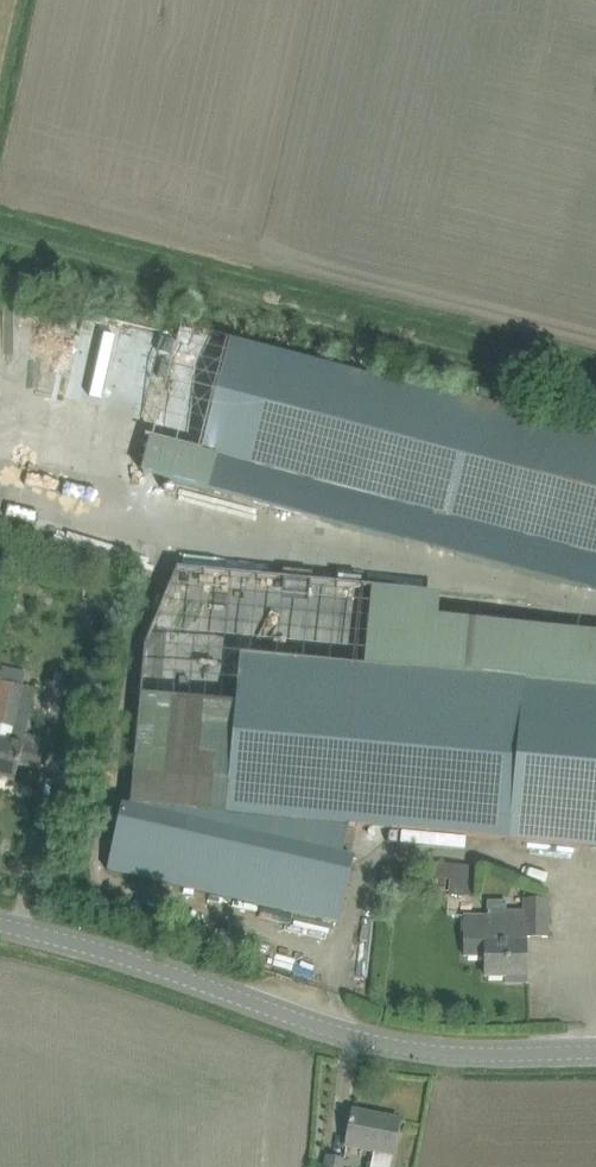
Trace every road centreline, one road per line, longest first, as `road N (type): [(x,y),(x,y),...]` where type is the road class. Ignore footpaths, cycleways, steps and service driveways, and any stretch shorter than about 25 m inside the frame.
road 1 (tertiary): [(0,925),(132,960),(375,1041),(432,1052),(595,1051)]

